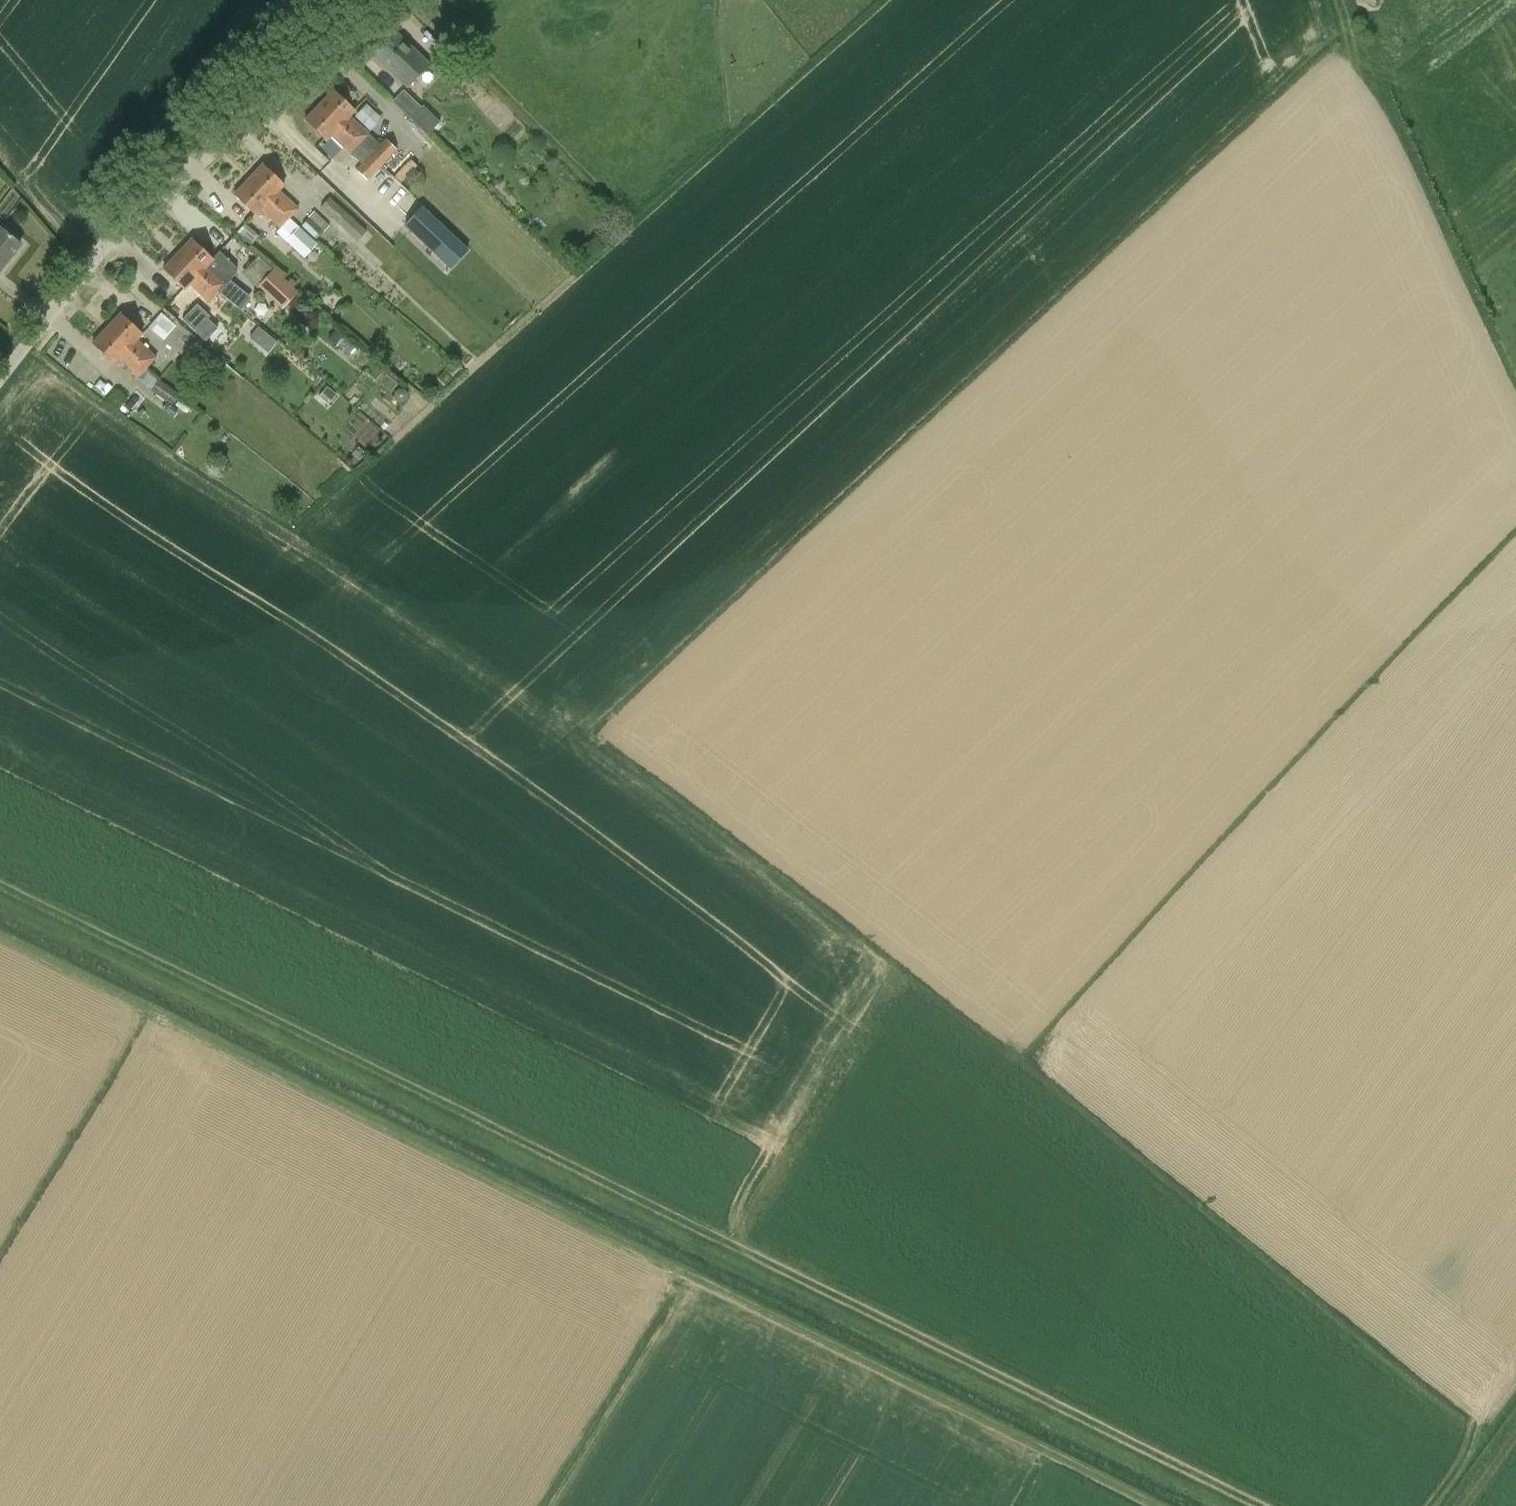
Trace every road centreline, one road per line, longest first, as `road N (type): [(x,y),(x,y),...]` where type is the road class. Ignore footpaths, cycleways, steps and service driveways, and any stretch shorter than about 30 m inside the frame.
road 1 (unclassified): [(343,0),(181,153),(0,377)]

